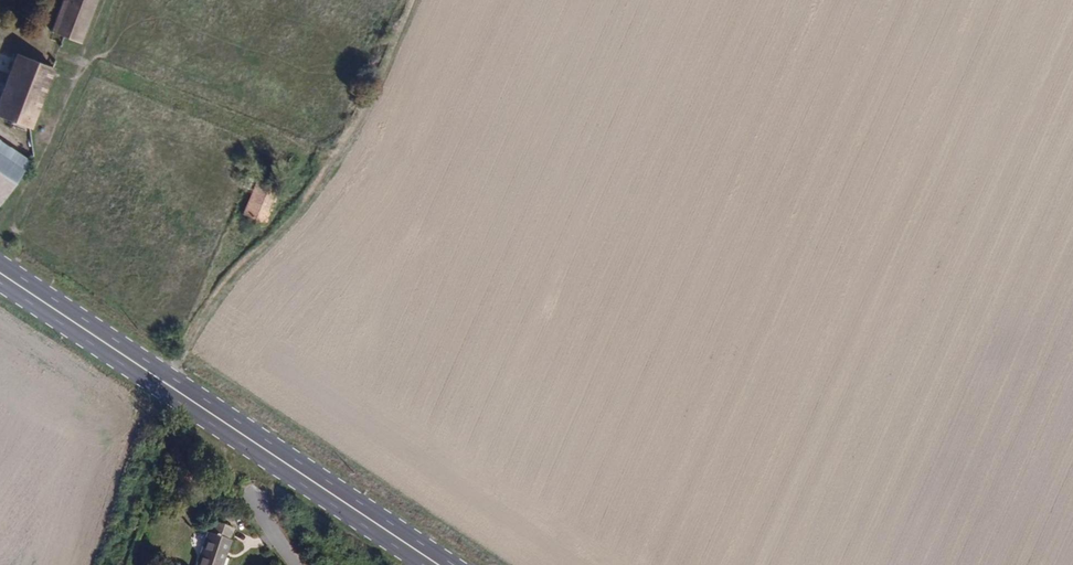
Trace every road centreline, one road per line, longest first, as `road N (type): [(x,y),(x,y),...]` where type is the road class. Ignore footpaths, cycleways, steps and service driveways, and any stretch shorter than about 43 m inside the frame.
road 1 (primary): [(13,283),(439,564)]
road 2 (track): [(172,389),(206,305),(334,165),(416,0)]
road 3 (track): [(334,165),(0,31)]

